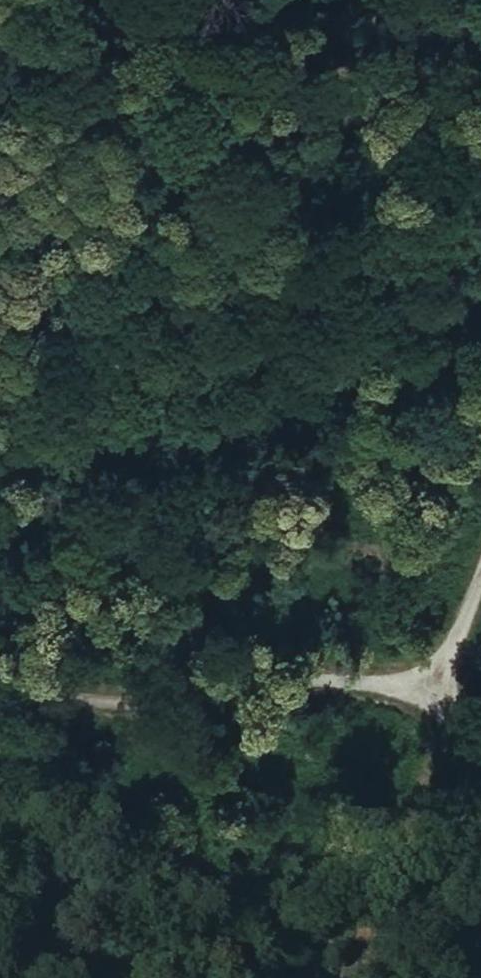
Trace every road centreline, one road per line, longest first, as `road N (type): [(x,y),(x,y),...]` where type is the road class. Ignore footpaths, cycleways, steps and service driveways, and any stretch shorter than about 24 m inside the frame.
road 1 (track): [(0,675),(90,701),(319,675),(432,694)]
road 2 (track): [(480,564),(432,694),(480,734)]

